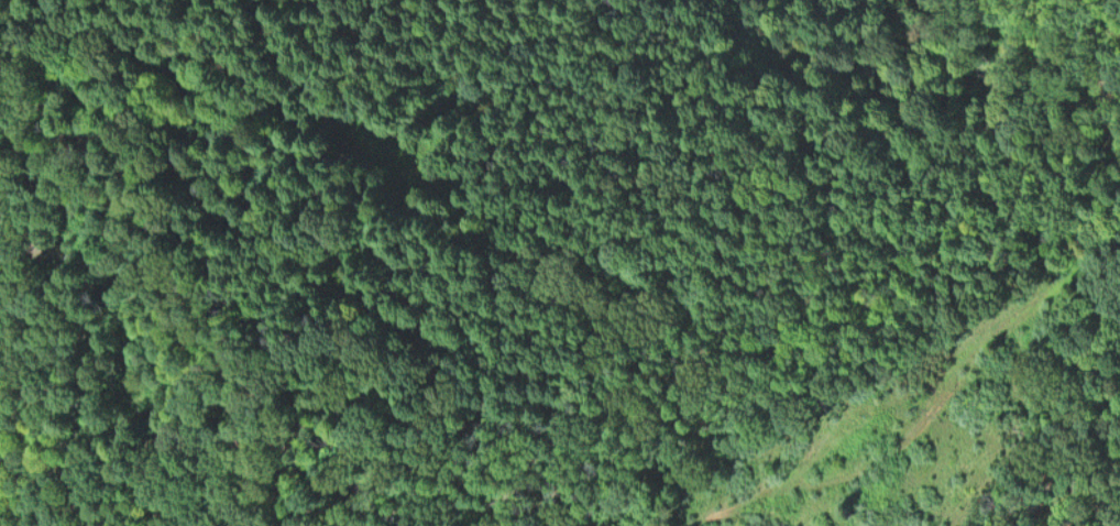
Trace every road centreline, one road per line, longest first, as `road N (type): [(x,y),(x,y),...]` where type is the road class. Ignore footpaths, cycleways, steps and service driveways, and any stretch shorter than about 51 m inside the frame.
road 1 (track): [(689,525),(835,483),(893,453),(955,375),(1042,287),(1119,237)]

